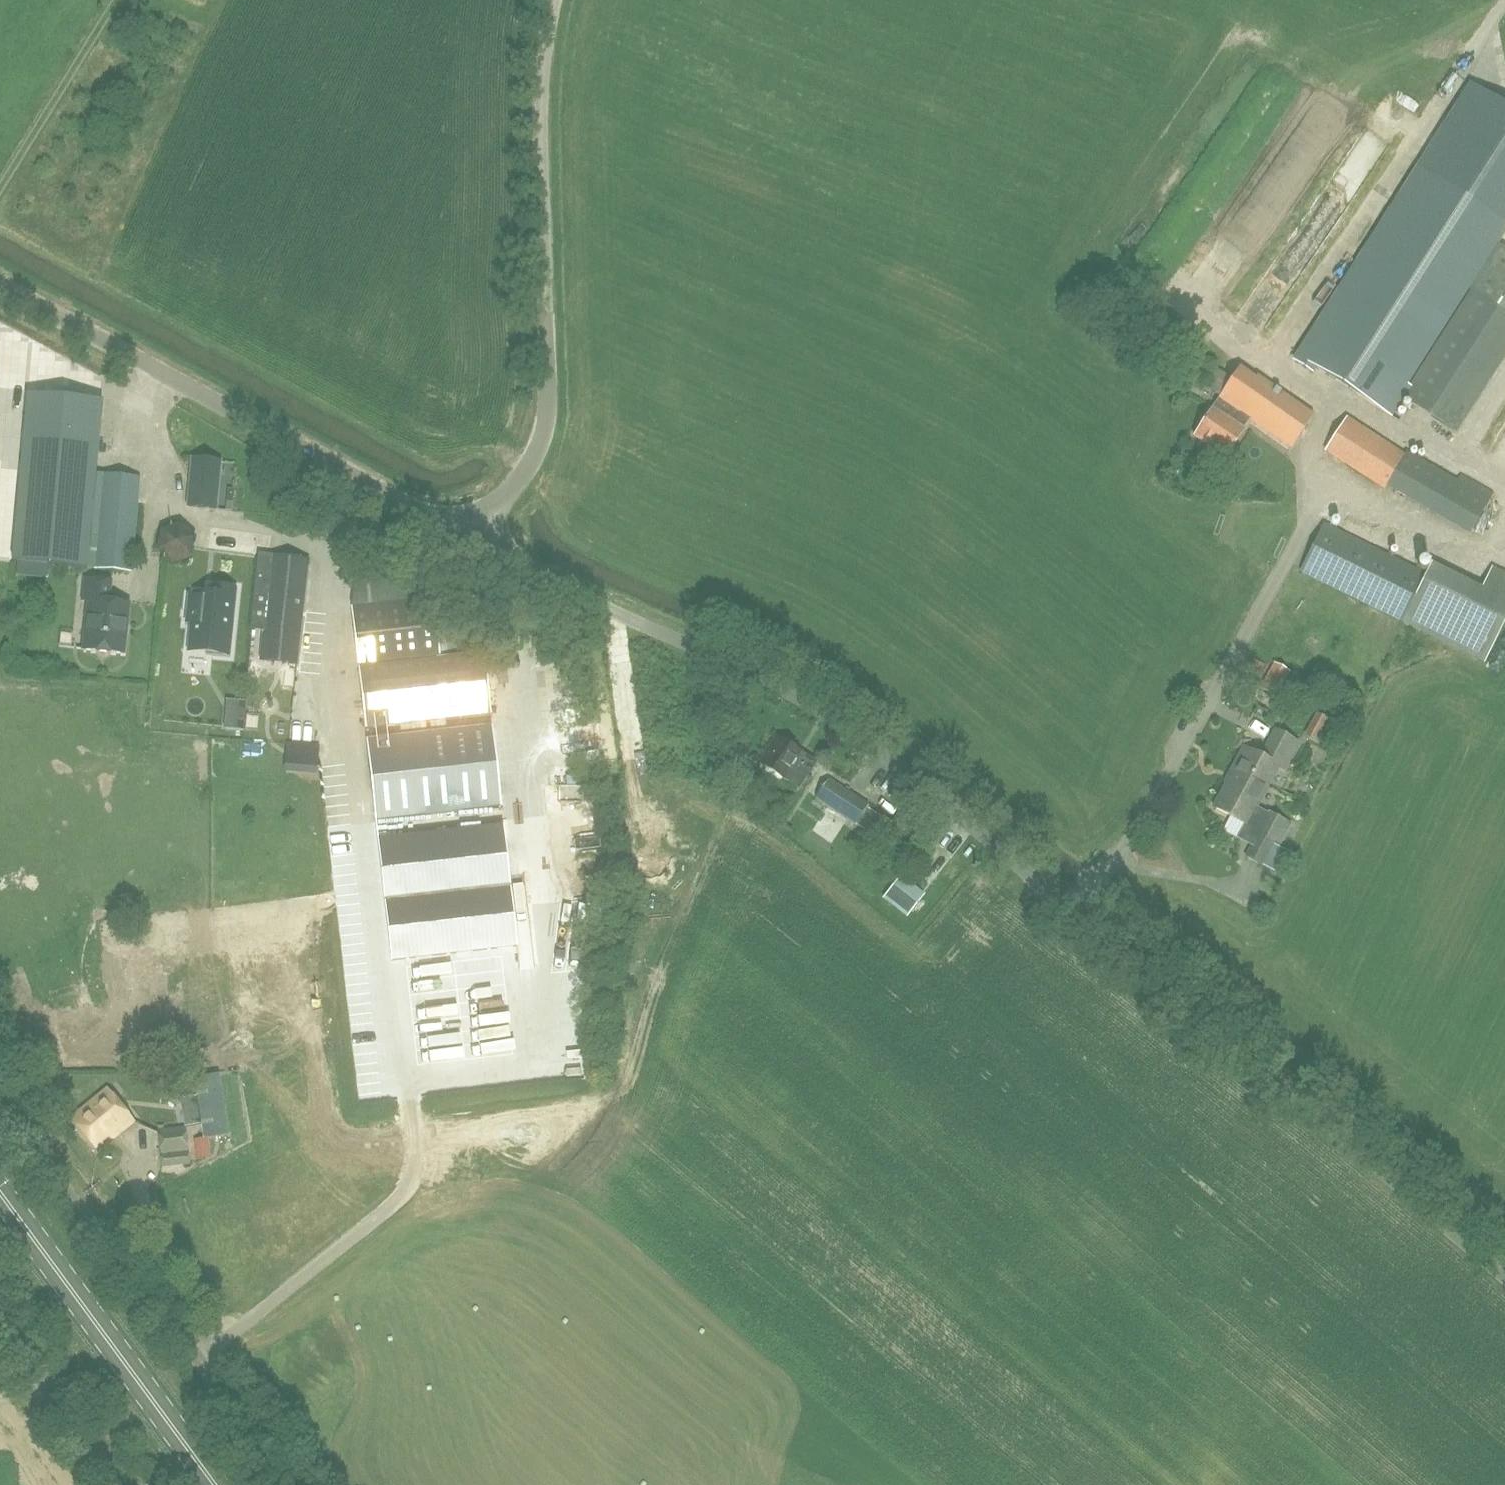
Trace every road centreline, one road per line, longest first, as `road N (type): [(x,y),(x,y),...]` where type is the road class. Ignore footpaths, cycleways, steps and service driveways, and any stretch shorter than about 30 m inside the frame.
road 1 (unclassified): [(1504,1277),(861,737),(748,670),(547,580),(479,515)]
road 2 (unclassified): [(479,515),(530,468),(549,406),(543,108),(555,0)]
road 3 (unclassified): [(479,515),(415,512),(0,284)]
road 4 (unclassified): [(299,1484),(20,1131),(0,1093)]
road 5 (primary): [(216,1484),(0,1190)]
road 6 (unclassified): [(118,1484),(0,1311)]

